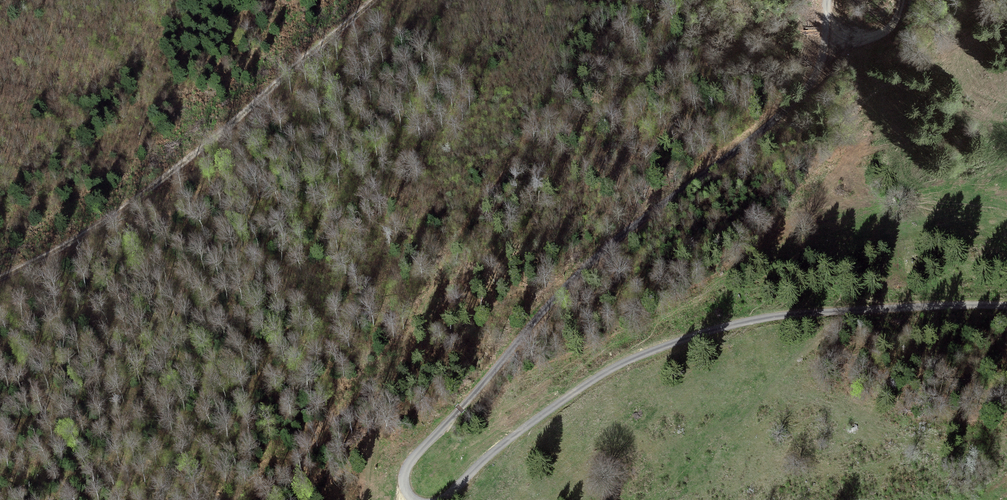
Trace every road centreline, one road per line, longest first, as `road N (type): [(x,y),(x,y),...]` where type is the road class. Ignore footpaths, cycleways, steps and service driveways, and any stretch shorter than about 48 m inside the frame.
road 1 (unclassified): [(827,0),(824,68),(807,98),(639,225),(564,293),(462,415),(407,466),(410,499)]
road 2 (unclassified): [(441,499),(549,407),(698,336),(812,313),(1006,304)]
road 3 (track): [(0,276),(119,207),(374,0)]

